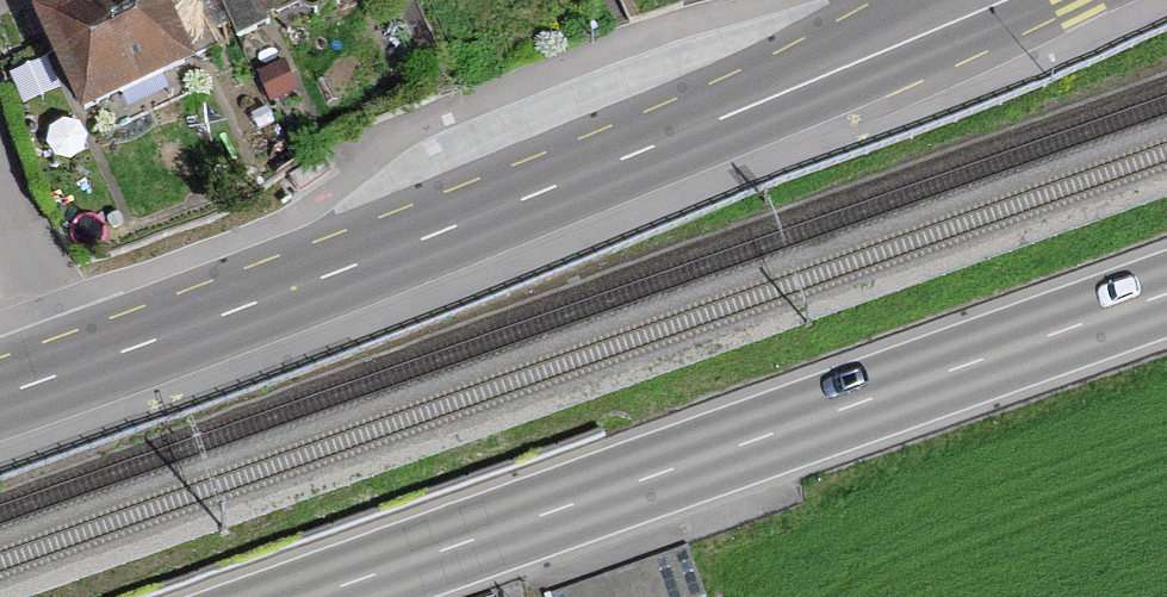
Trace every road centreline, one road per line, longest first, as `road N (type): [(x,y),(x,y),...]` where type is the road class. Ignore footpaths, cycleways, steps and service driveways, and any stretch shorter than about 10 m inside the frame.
road 1 (tertiary): [(60,375),(335,275),(977,0)]
road 2 (primary): [(1166,298),(315,596)]
road 3 (residential): [(60,375),(0,187)]

